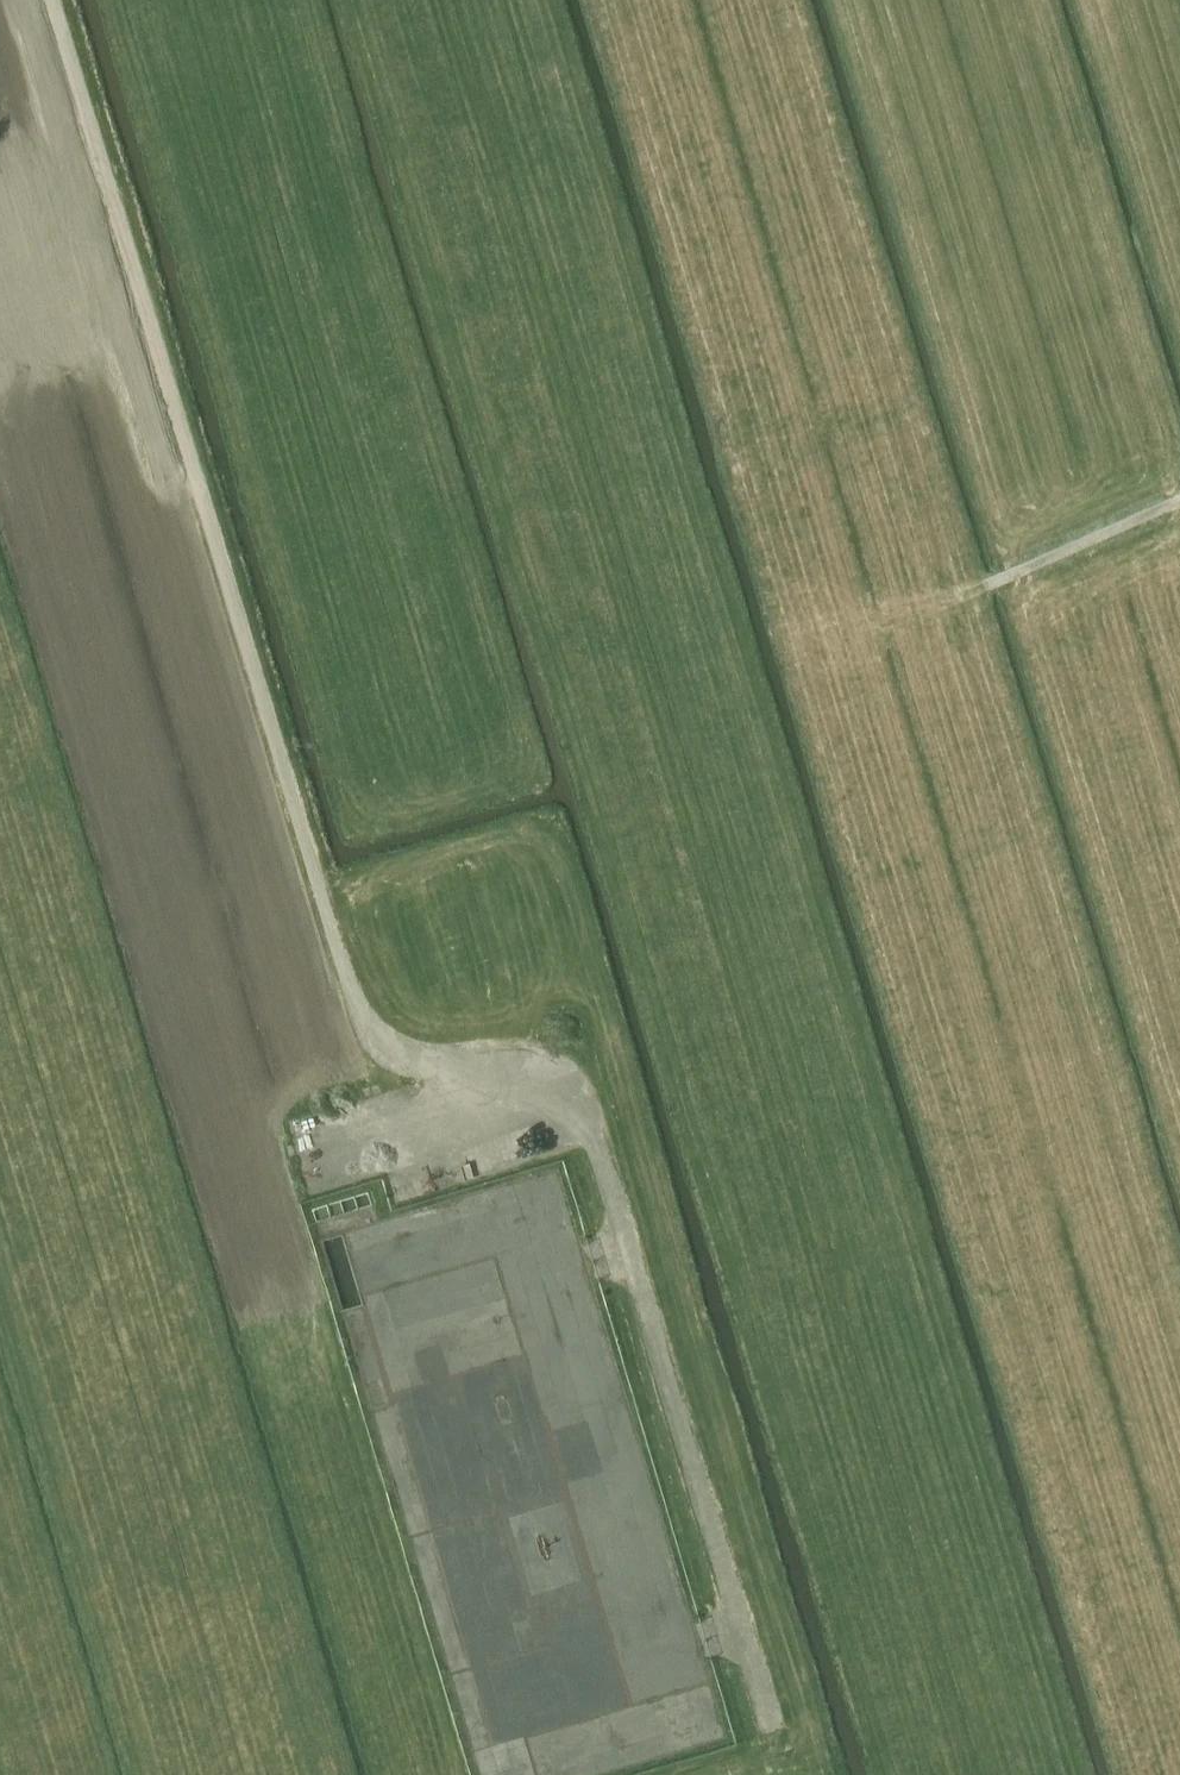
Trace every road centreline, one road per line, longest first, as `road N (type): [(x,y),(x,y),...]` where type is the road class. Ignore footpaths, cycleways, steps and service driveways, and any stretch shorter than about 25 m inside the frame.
road 1 (track): [(985,587),(1179,501)]

